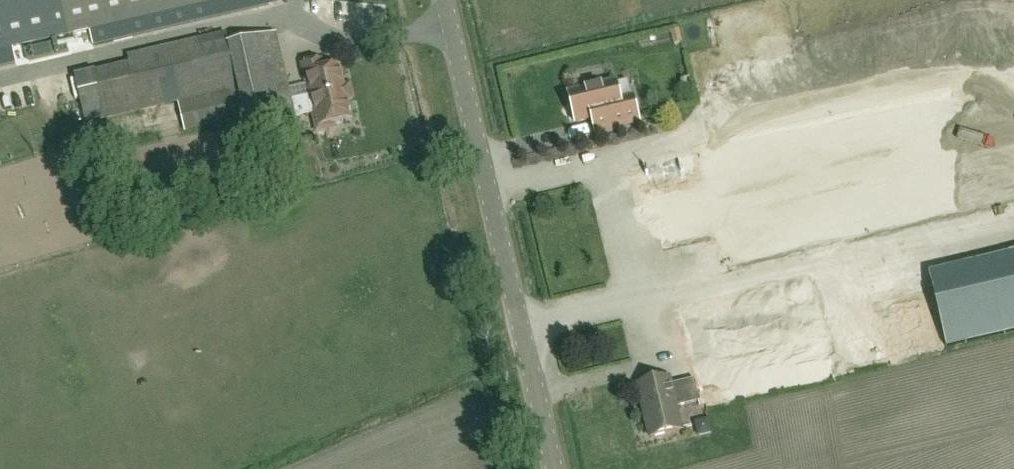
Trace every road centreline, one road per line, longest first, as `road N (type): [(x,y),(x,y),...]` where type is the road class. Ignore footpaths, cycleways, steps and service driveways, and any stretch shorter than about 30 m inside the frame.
road 1 (unclassified): [(554,468),(442,0)]

